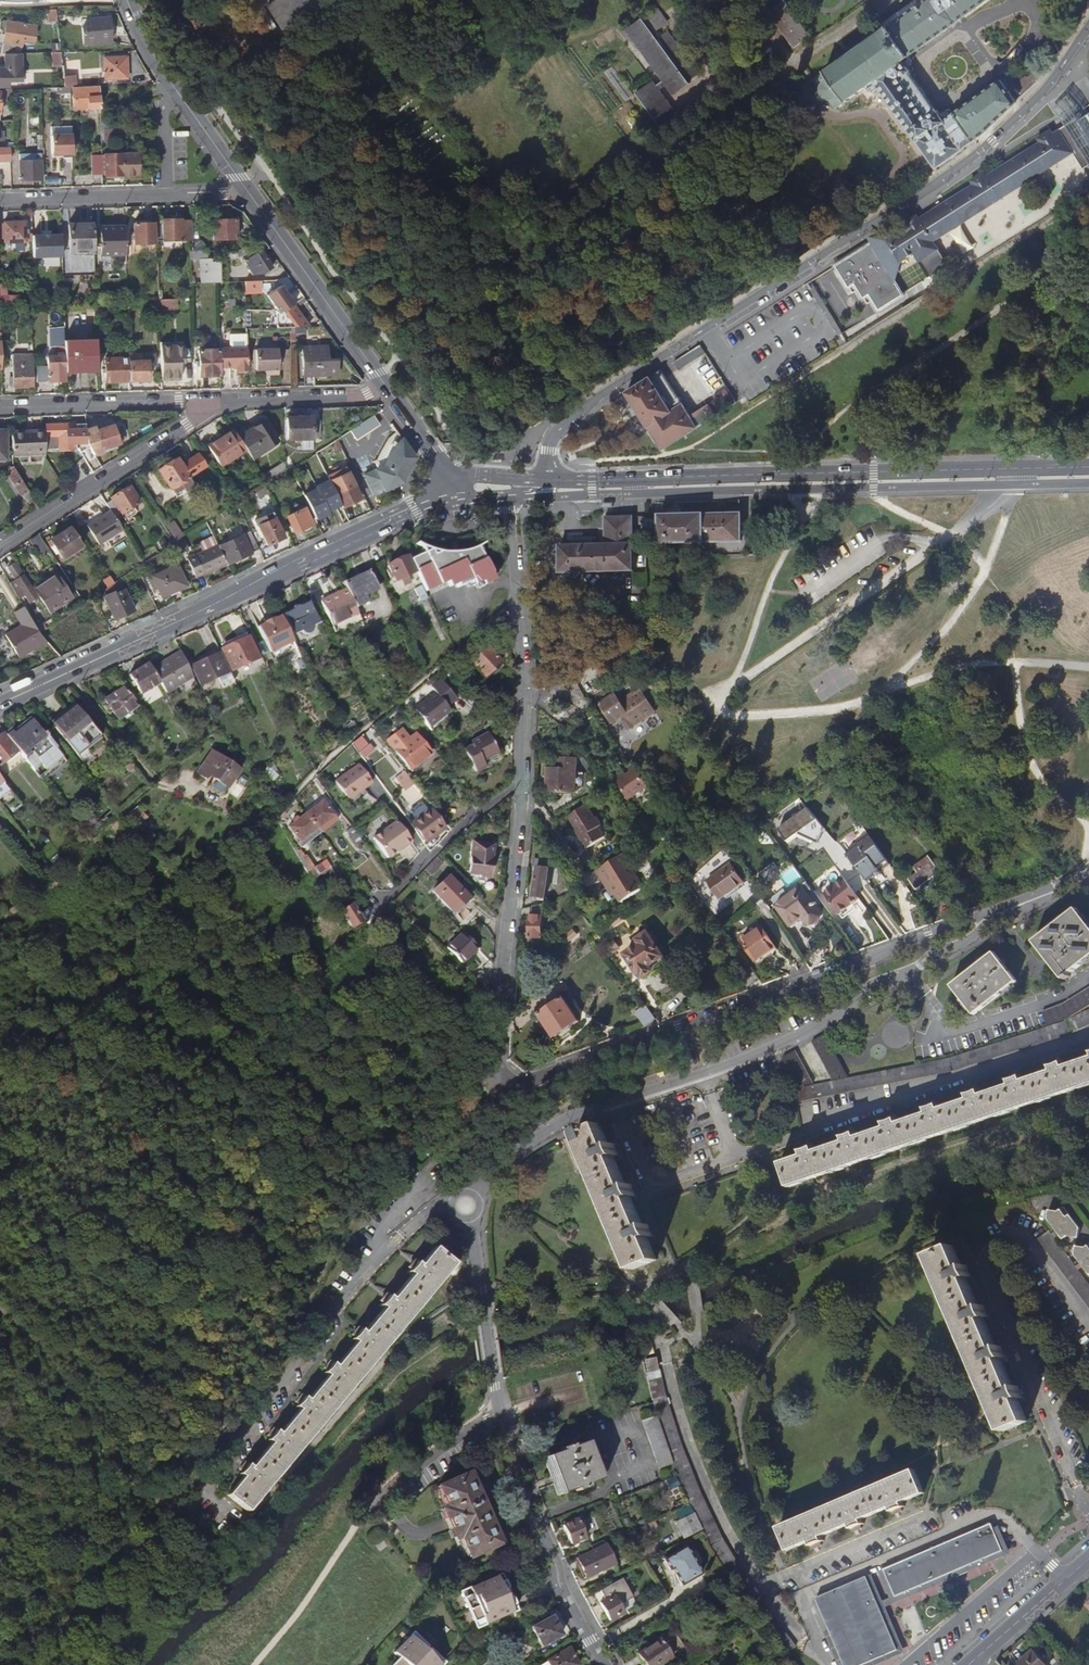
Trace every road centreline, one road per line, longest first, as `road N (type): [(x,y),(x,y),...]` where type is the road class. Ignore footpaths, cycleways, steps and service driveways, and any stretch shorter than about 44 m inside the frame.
road 1 (residential): [(508,496),(525,689),(494,1066),(505,1085),(1043,892)]
road 2 (secondary): [(546,479),(553,437),(587,405),(987,147),(1050,84),(1088,27)]
road 3 (track): [(885,0),(708,118),(539,251),(496,235),(460,183)]
road 4 (tertiary): [(521,496),(1027,485)]
road 5 (secondary): [(0,704),(454,490)]
road 6 (tertiary): [(1026,468),(546,479)]
road 7 (residential): [(470,1220),(517,1477),(562,1588),(606,1664)]
road 8 (residential): [(702,1074),(820,1025),(870,987),(1040,902),(1043,892)]
road 9 (residential): [(0,546),(223,401)]
road 10 (residential): [(702,1074),(554,1125),(510,1155),(475,1194)]
road 11 (residential): [(0,200),(248,192)]
road 12 (tertiary): [(385,384),(248,192)]
road 13 (tertiary): [(248,192),(162,68),(127,0)]
road 14 (residential): [(0,406),(223,401)]
road 15 (residential): [(385,384),(354,398),(223,401)]
road 16 (tertiary): [(1088,1559),(969,1664)]
road 17 (tertiary): [(454,490),(385,384)]

